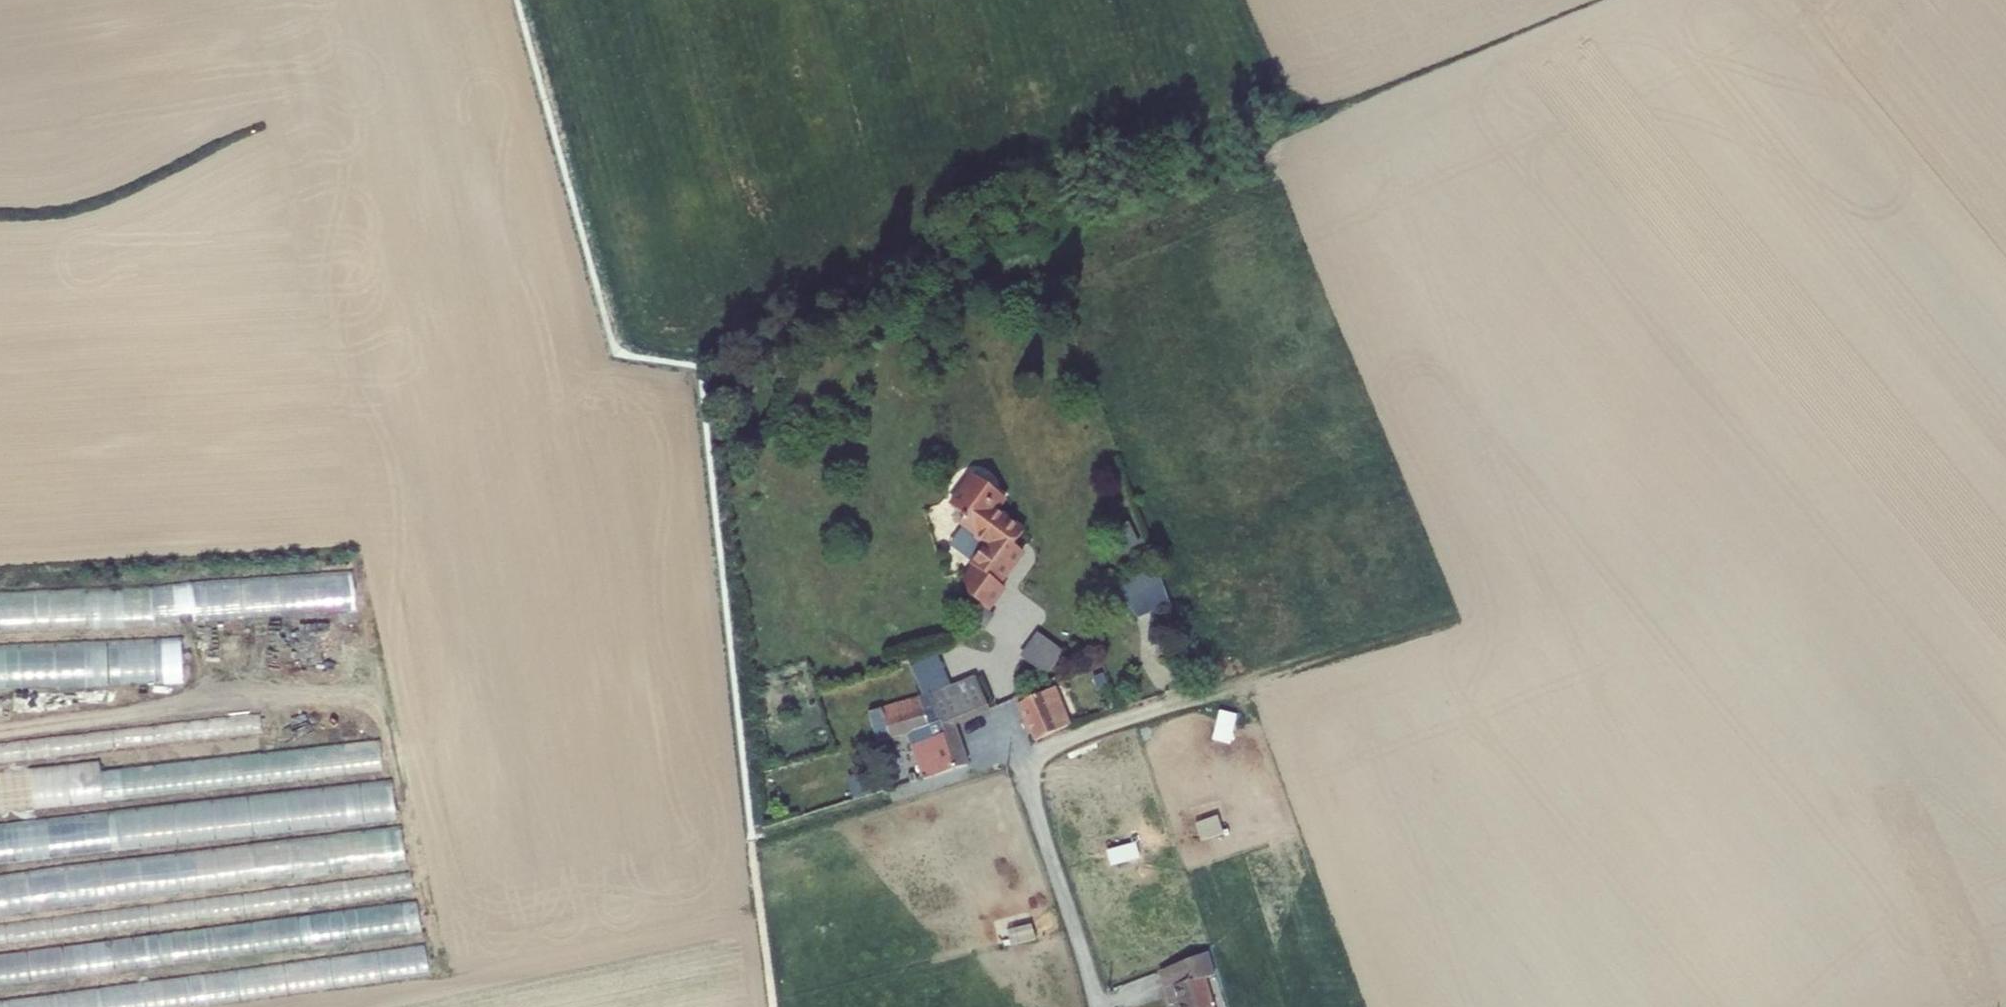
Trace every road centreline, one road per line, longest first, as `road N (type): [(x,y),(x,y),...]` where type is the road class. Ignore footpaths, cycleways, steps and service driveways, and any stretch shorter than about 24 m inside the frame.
road 1 (unclassified): [(1022,766),(1097,1006)]

